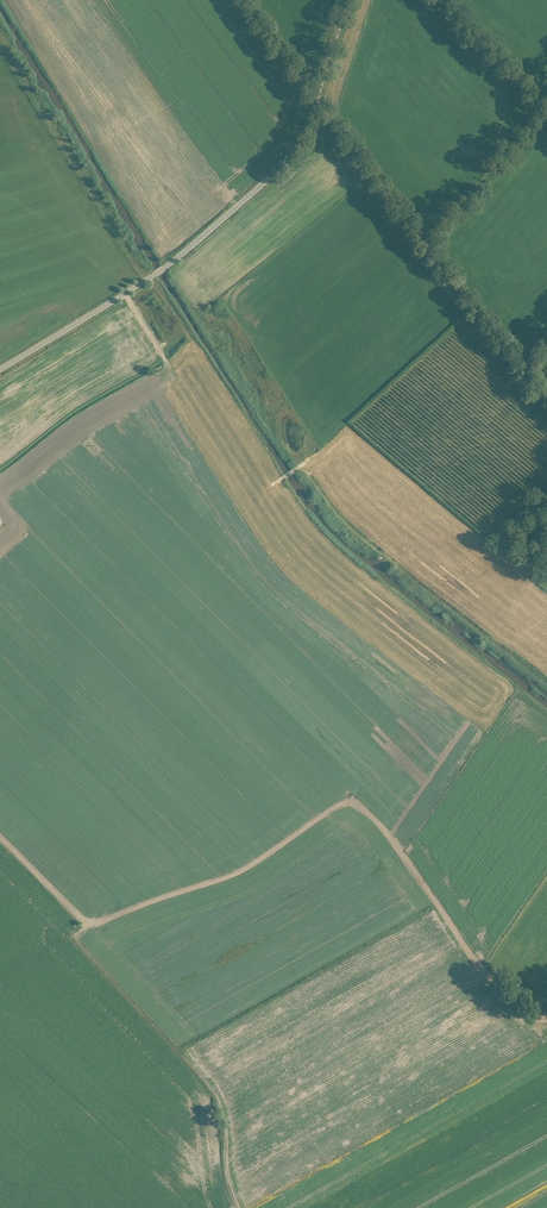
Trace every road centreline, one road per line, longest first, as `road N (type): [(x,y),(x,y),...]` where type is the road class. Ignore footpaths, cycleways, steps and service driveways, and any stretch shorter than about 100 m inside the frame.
road 1 (track): [(546,1021),(521,1011),(481,967),(400,851),(353,803),(231,874),(89,922)]
road 2 (unclassified): [(0,368),(164,268),(292,158),(313,121),(350,0)]
road 3 (track): [(320,97),(546,399)]
road 4 (track): [(240,1207),(213,1090),(93,963),(79,945),(89,922)]
road 5 (track): [(298,468),(303,465),(340,519),(546,685)]
road 6 (track): [(441,0),(536,101),(534,120),(435,245)]
road 7 (track): [(0,799),(66,742),(79,672)]
road 8 (track): [(0,835),(89,922)]

